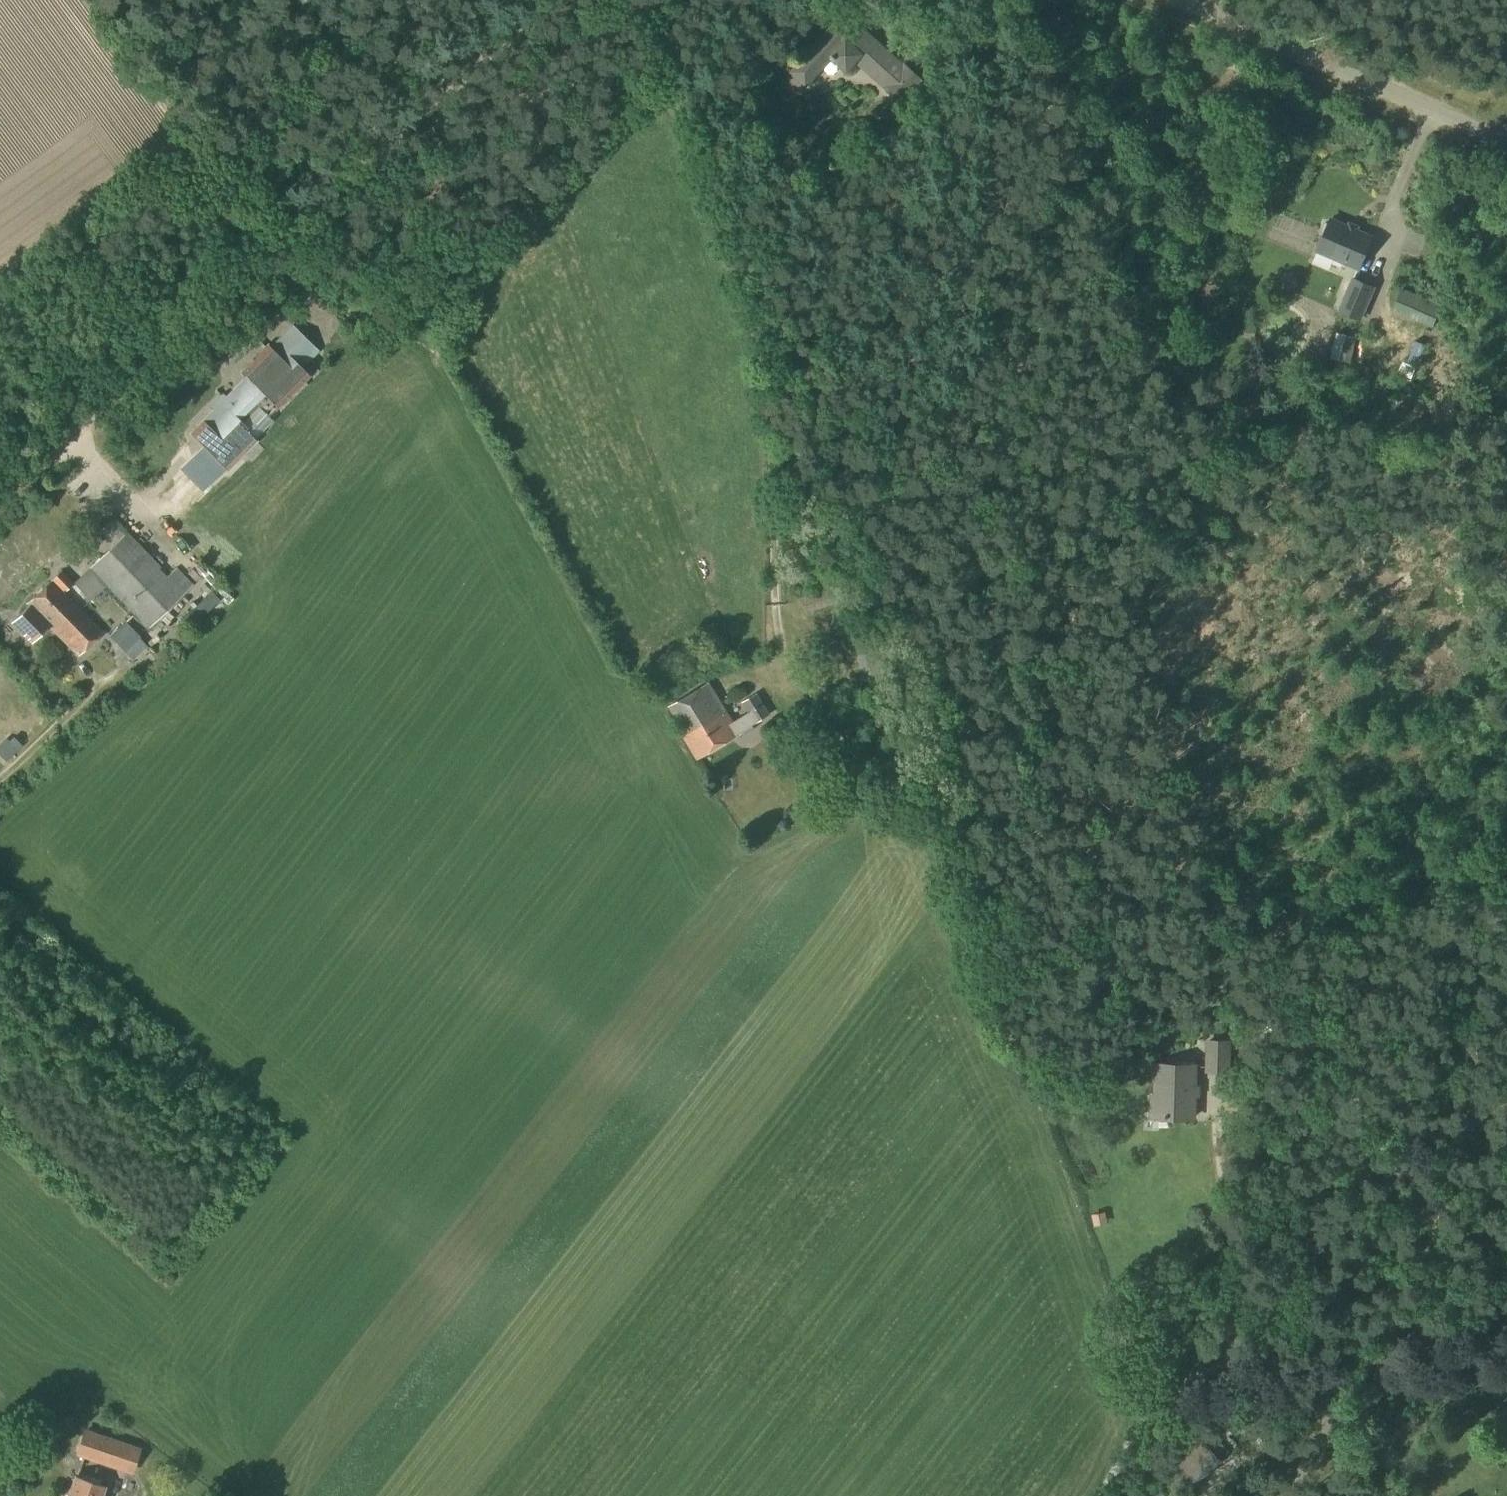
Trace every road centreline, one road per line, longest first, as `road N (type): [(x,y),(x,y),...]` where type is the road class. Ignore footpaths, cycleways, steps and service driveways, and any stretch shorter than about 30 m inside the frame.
road 1 (track): [(0,490),(303,212),(552,0)]
road 2 (track): [(1100,1495),(1138,1419),(1167,1390),(1506,1345)]
road 3 (unclassified): [(1506,142),(1181,0)]

